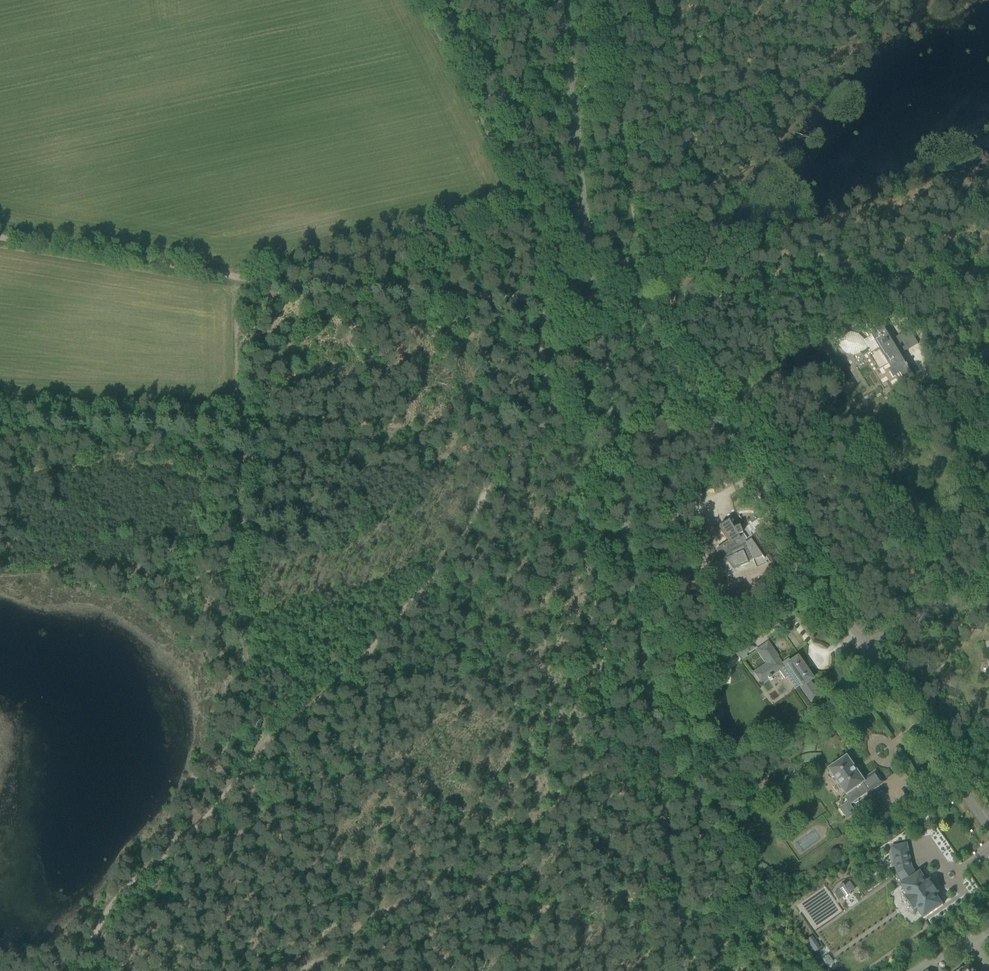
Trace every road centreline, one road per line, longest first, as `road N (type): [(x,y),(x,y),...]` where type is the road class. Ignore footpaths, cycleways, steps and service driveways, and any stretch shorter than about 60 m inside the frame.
road 1 (track): [(0,237),(237,278),(552,300)]
road 2 (track): [(544,420),(504,457),(434,572),(264,749)]
road 3 (residential): [(865,646),(636,305)]
road 4 (track): [(988,271),(636,305)]
road 5 (track): [(544,420),(597,617),(611,753)]
road 6 (track): [(438,0),(534,158),(573,291)]
road 7 (track): [(264,749),(86,945),(41,970)]
road 8 (track): [(636,305),(607,0)]
road 9 (track): [(611,753),(525,826),(371,924)]
road 10 (track): [(264,749),(241,641),(240,461)]
road 11 (track): [(240,461),(444,473),(504,457)]
road 12 (residential): [(988,827),(865,646)]
road 13 (track): [(237,278),(240,461)]
road 14 (track): [(620,892),(628,851),(611,753)]
road 15 (unclassified): [(988,579),(865,646)]
road 16 (track): [(552,300),(540,334),(544,420)]

